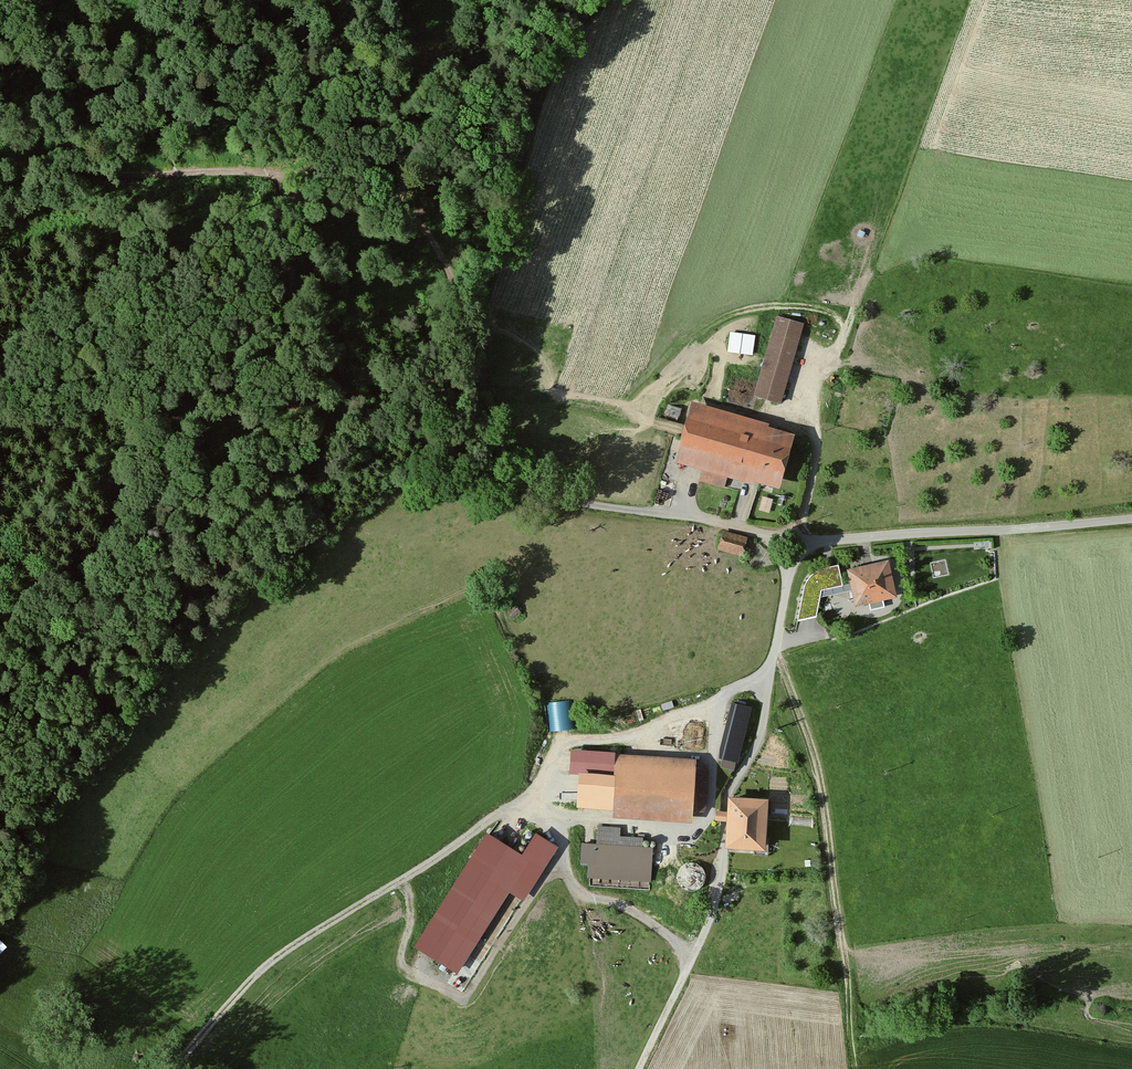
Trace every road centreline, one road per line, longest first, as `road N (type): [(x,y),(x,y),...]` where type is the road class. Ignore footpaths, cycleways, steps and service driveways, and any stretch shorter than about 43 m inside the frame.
road 1 (track): [(0,863),(40,780),(275,489),(340,392),(340,336),(285,255),(295,177)]
road 2 (unclassified): [(638,1068),(709,924),(722,870),(726,796),(765,721),(796,539)]
road 3 (unclassified): [(796,539),(1131,521)]
road 4 (unclassified): [(487,458),(520,486),(554,497),(796,539)]
road 5 (track): [(295,177),(145,177),(0,164)]
road 6 (track): [(400,883),(286,952),(173,1068)]
road 7 (track): [(517,0),(441,91),(295,177)]
road 8 (track): [(418,218),(465,320),(473,408),(487,458)]
road 9 (track): [(295,177),(362,190),(418,218)]

